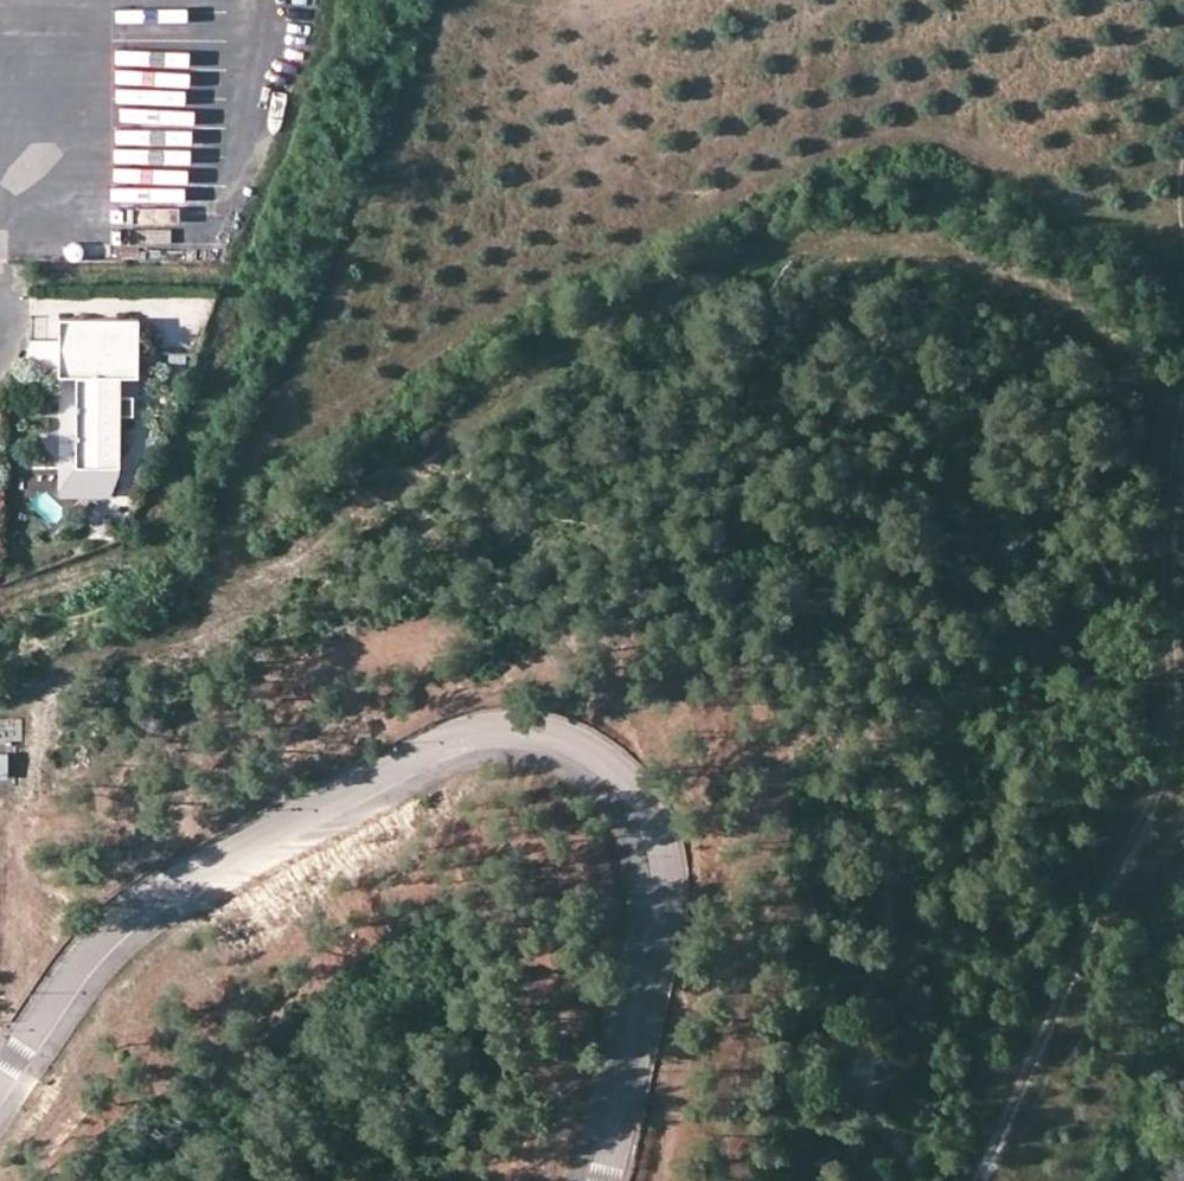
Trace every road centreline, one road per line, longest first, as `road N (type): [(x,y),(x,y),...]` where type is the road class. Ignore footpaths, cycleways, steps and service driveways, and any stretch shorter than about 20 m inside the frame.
road 1 (tertiary): [(601,1180),(658,945),(664,867),(650,816),(611,768),(527,733),(450,742),(130,914),(91,950),(0,1078)]
road 2 (track): [(990,1180),(1173,746),(1183,505)]

